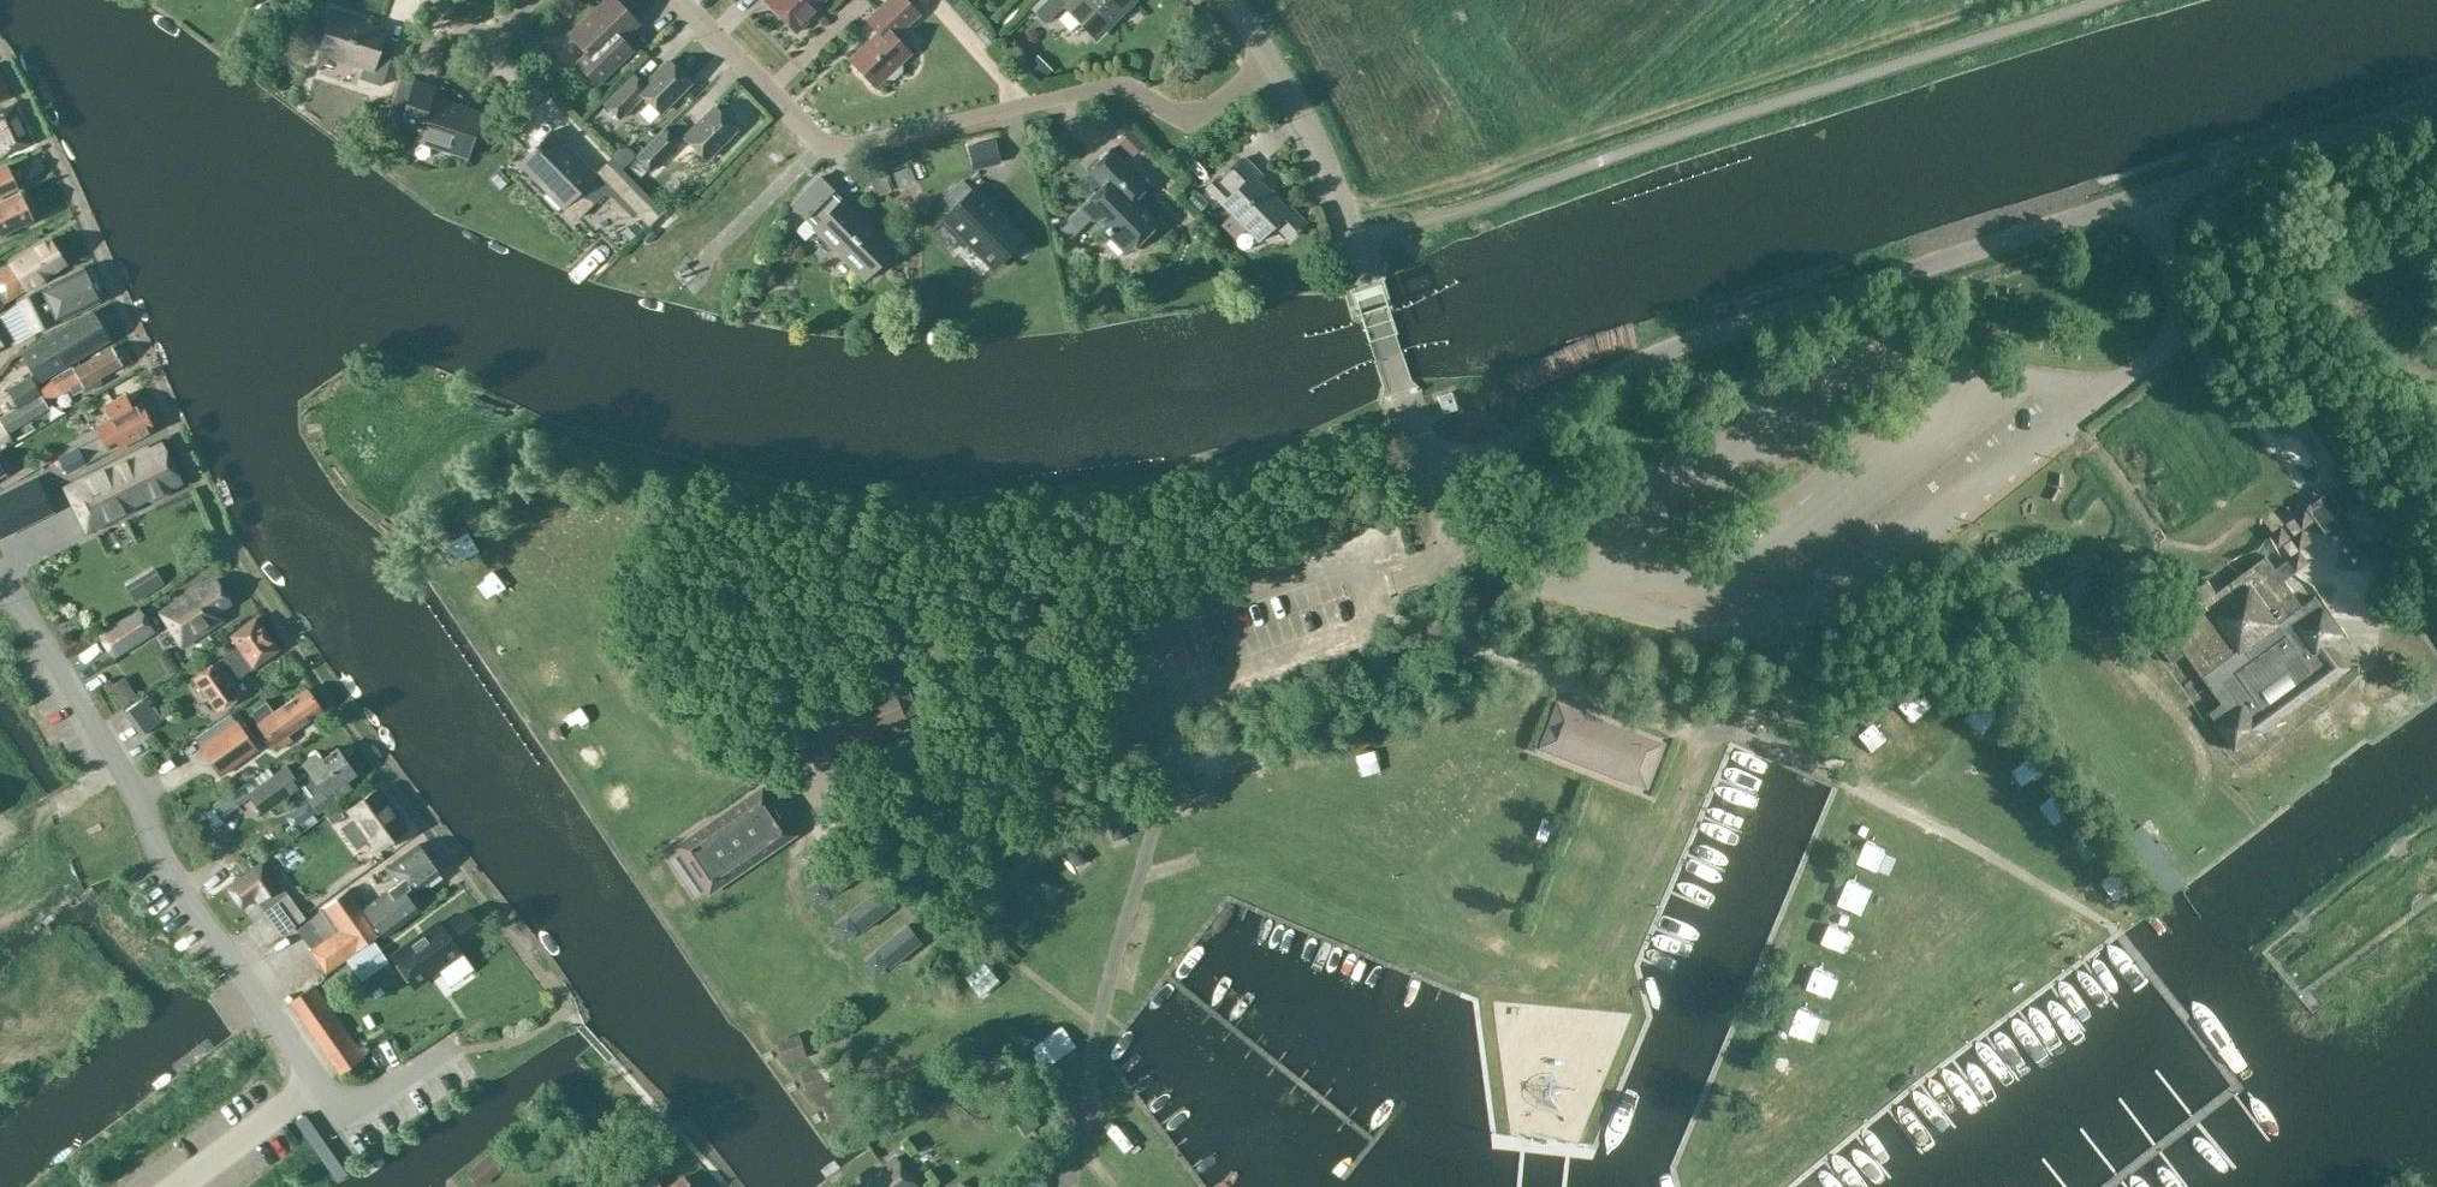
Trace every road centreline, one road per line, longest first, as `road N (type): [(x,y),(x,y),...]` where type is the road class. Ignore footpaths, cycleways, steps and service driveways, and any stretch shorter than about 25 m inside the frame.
road 1 (tertiary): [(1446,458),(1510,443),(1595,385),(1671,349),(2436,104)]
road 2 (track): [(1402,400),(1312,442),(1164,483),(884,503),(697,473),(497,412)]
road 3 (residential): [(457,1048),(346,1118),(158,855),(138,798),(27,616),(0,587)]
road 4 (track): [(1340,211),(1550,156),(2005,0)]
road 5 (residential): [(1273,65),(1190,122),(1111,86),(829,151),(680,0)]
road 6 (tertiary): [(1446,458),(1411,426),(1332,186),(1273,65)]

